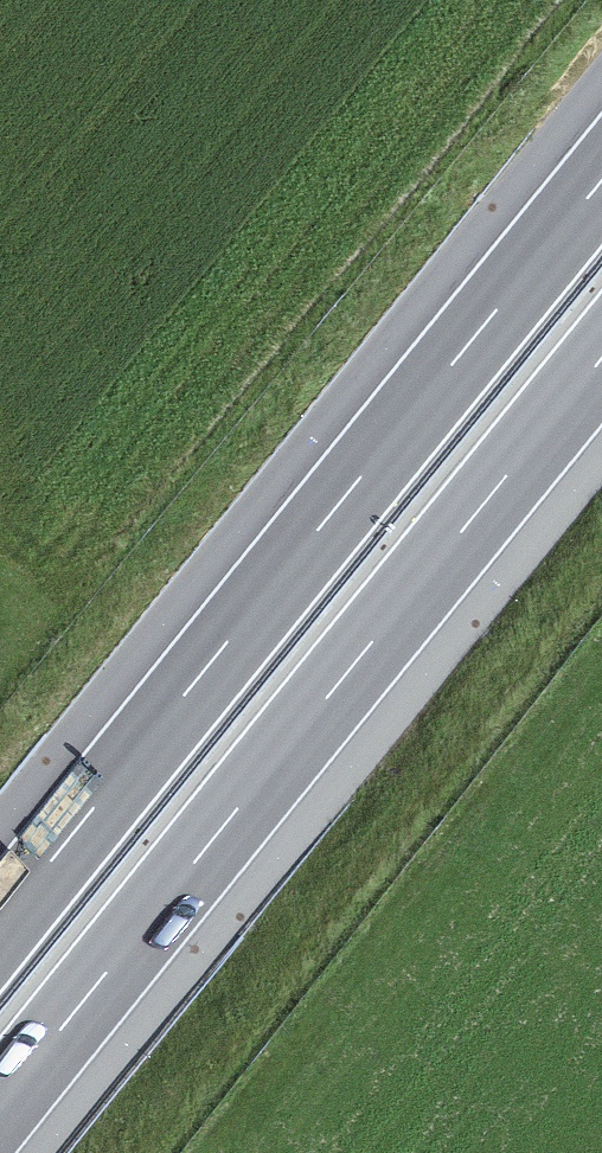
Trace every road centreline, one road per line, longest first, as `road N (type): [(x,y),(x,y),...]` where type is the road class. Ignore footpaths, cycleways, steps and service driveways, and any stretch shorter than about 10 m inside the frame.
road 1 (motorway): [(601,181),(0,926)]
road 2 (motorway): [(0,1106),(601,362)]

